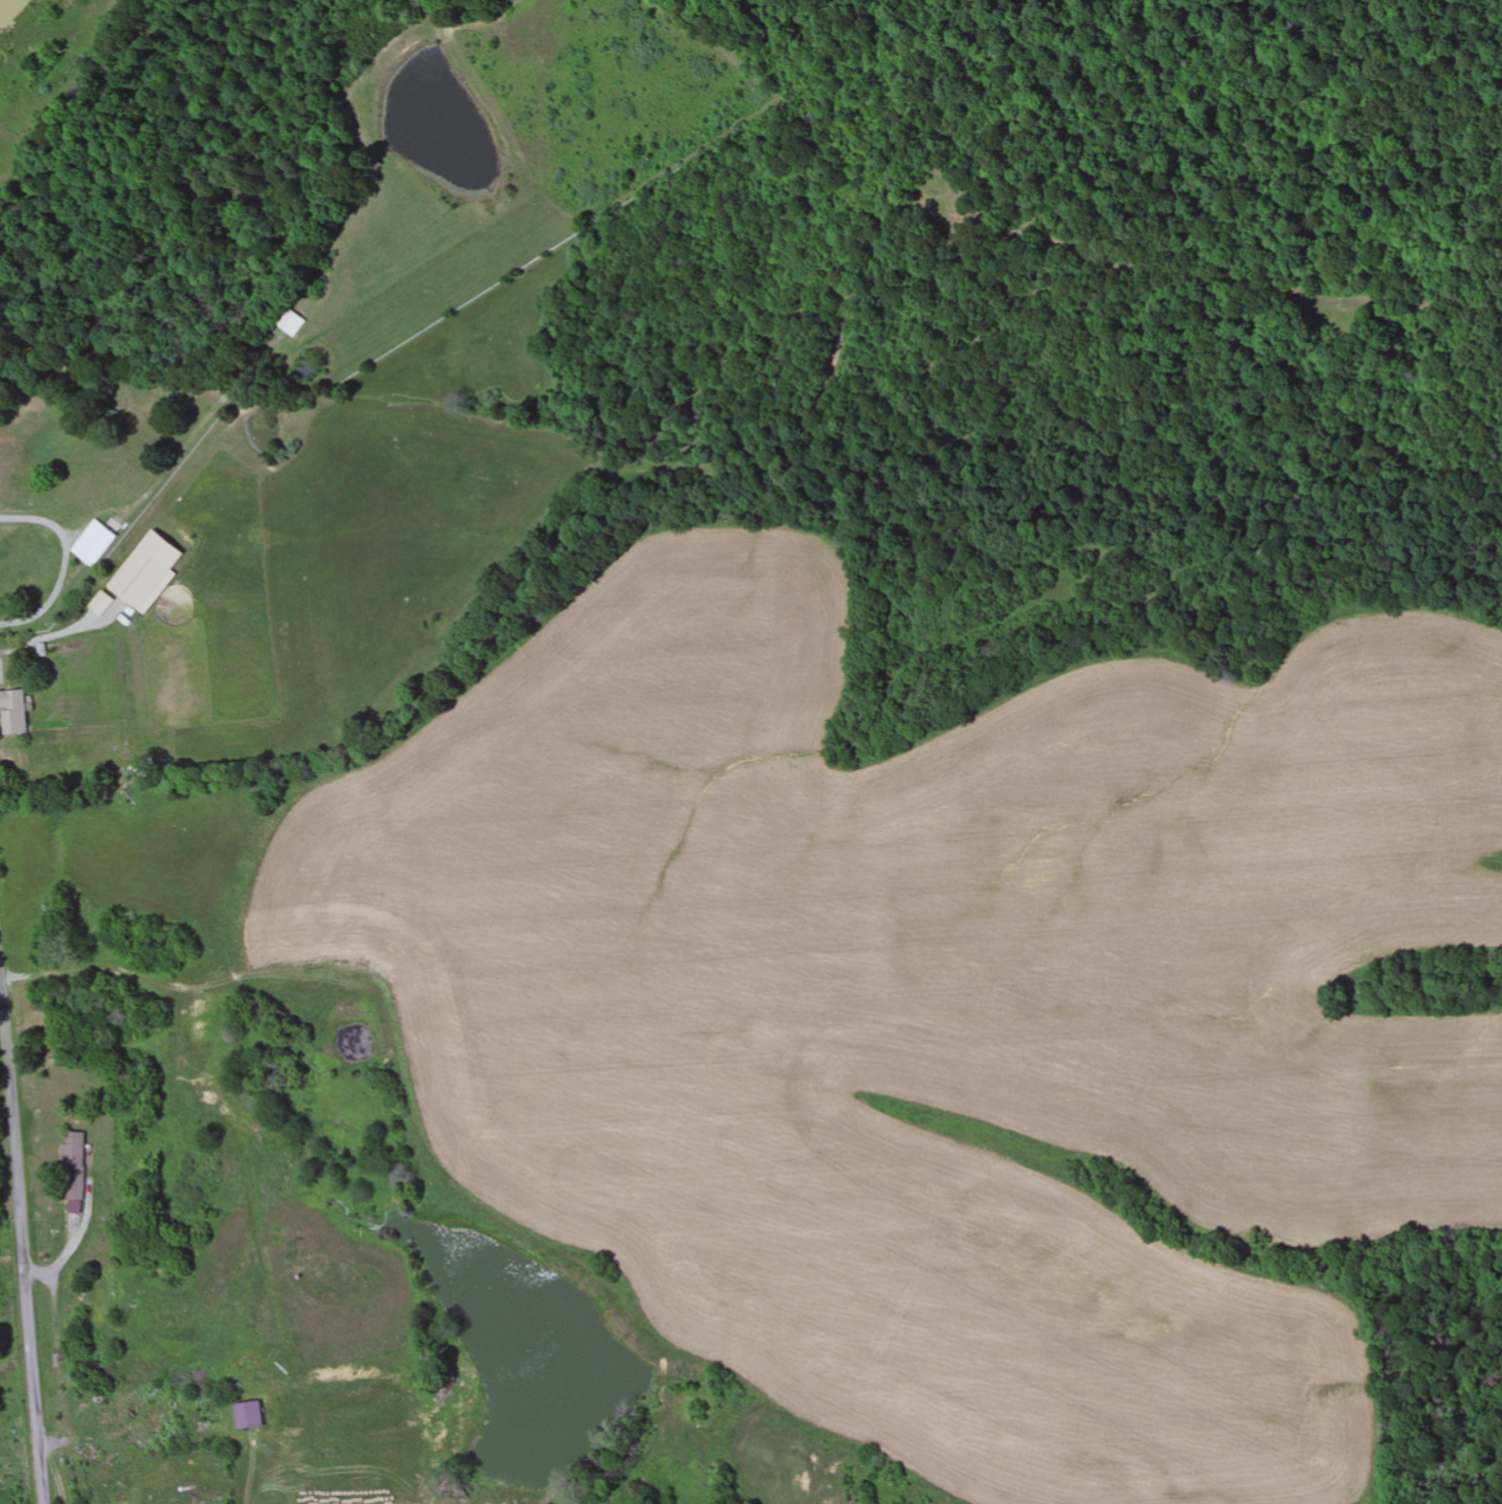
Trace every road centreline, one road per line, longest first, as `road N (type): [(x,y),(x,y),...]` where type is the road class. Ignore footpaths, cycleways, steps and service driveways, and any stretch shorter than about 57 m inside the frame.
road 1 (residential): [(43,1503),(0,1003)]

